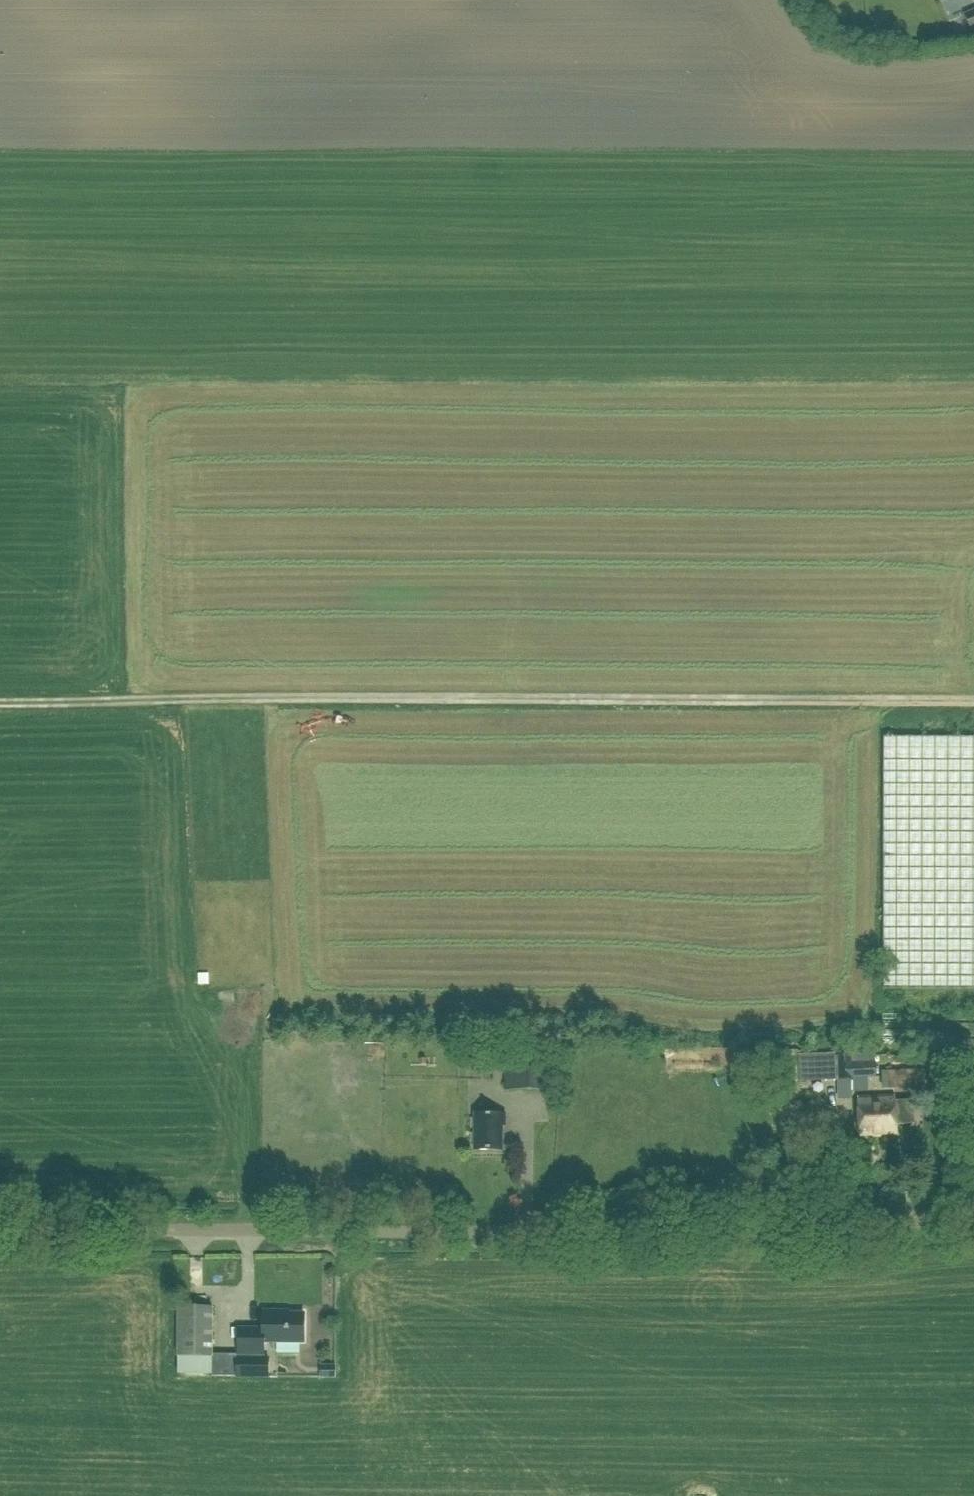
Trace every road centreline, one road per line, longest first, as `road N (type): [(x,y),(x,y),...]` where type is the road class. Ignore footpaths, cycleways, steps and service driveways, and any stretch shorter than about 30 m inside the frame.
road 1 (unclassified): [(0,1227),(829,1234),(973,1213)]
road 2 (track): [(973,702),(0,704)]

